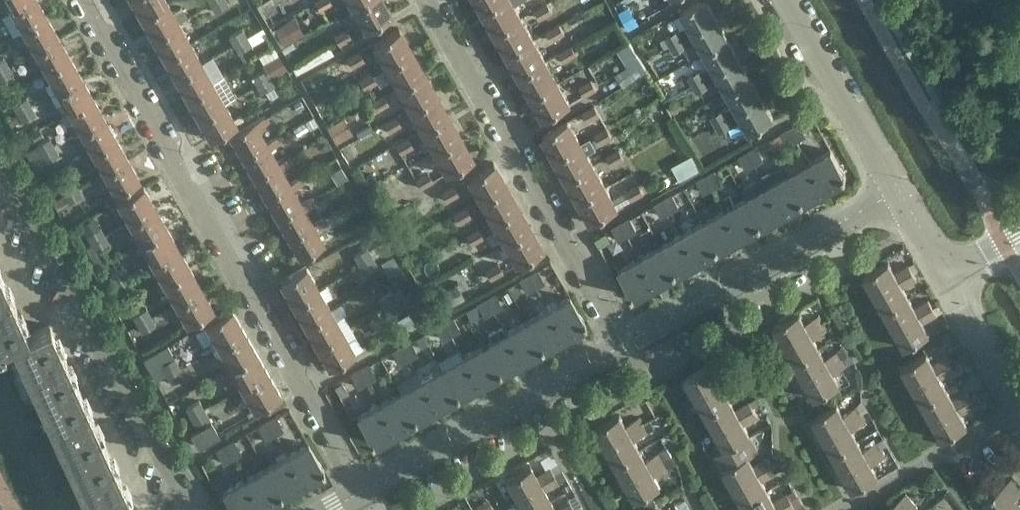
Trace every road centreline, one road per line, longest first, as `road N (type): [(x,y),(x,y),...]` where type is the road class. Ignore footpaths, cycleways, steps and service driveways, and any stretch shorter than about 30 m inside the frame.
road 1 (residential): [(362,494),(83,0)]
road 2 (residential): [(418,509),(845,266),(826,234)]
road 3 (unclassified): [(626,346),(429,0)]
road 4 (residential): [(0,175),(187,509)]
road 5 (residential): [(362,494),(626,346)]
road 6 (residential): [(626,346),(826,234)]
road 7 (unclassified): [(903,191),(793,0)]
road 8 (residential): [(845,509),(1016,412)]
road 9 (unclassified): [(1016,412),(959,312),(947,270)]

